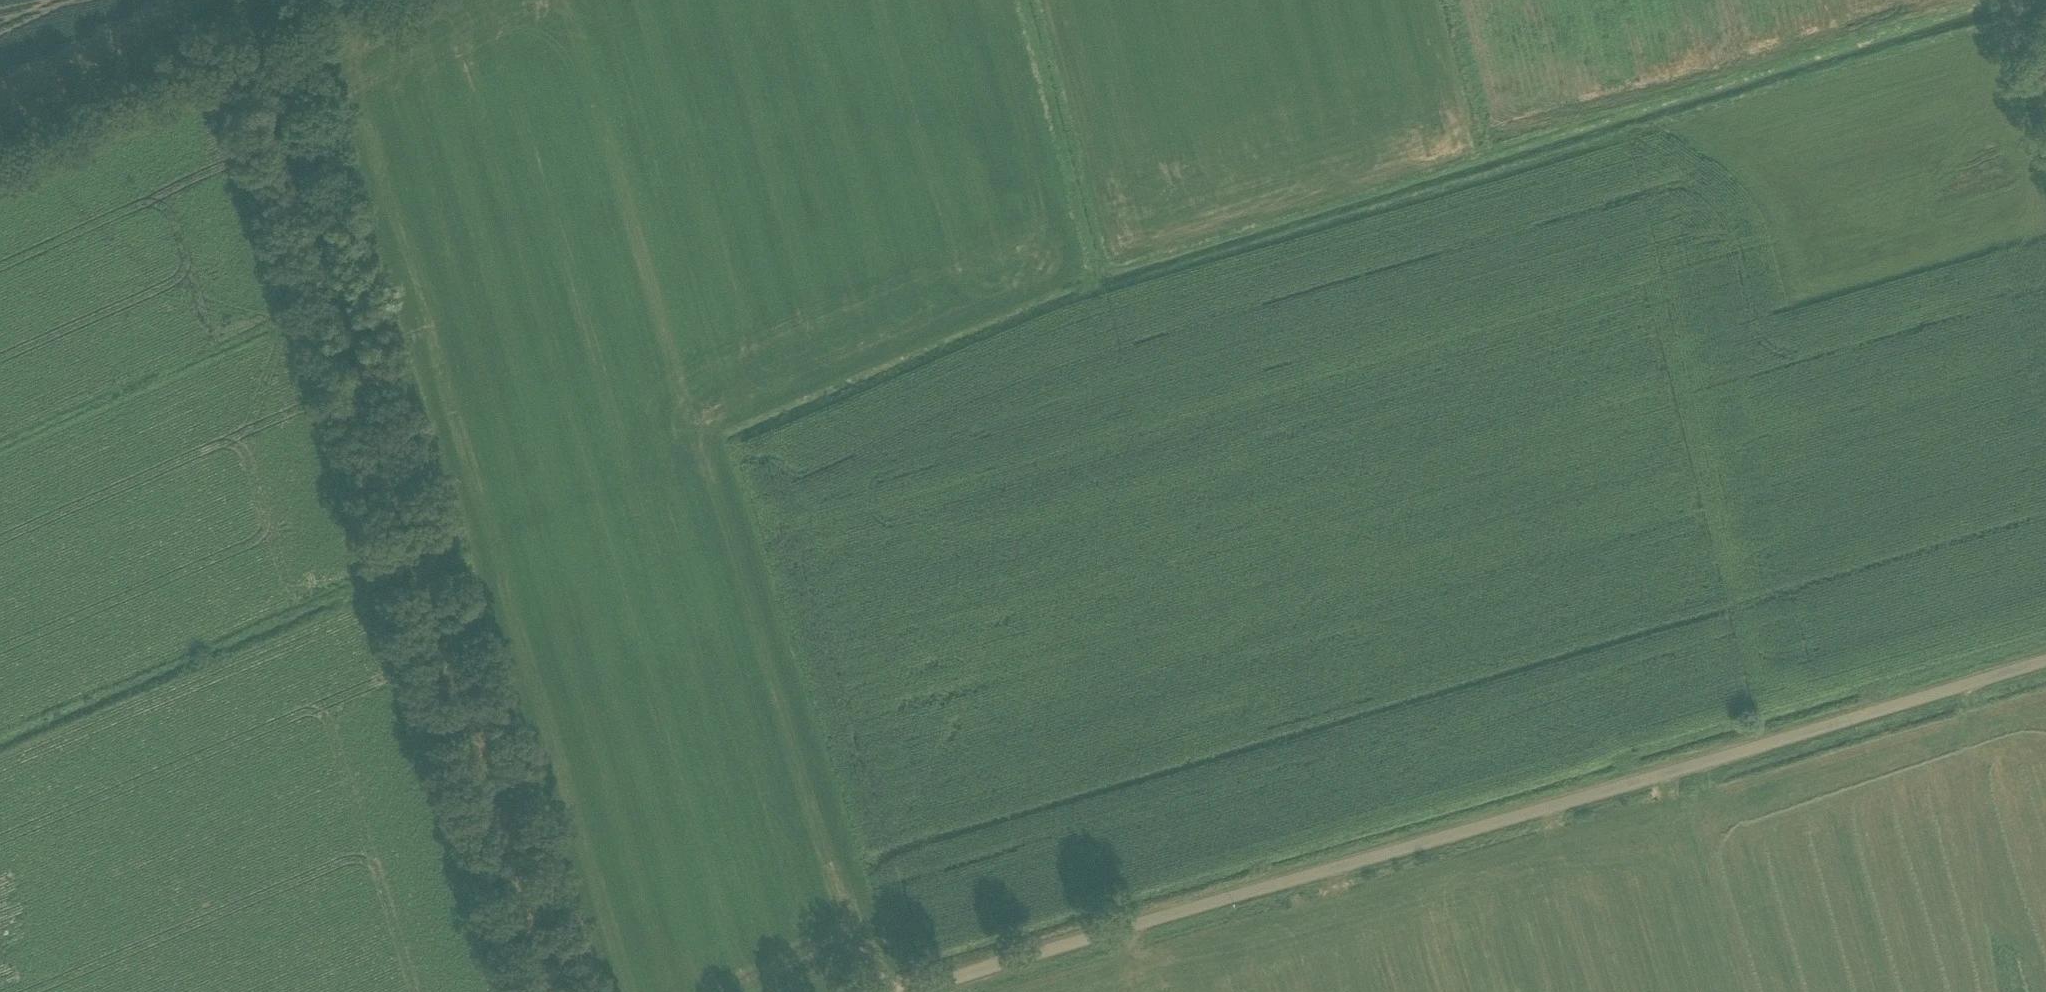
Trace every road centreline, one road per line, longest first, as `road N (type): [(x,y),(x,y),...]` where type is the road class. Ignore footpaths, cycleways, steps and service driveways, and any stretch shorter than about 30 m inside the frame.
road 1 (unclassified): [(908,991),(2045,661)]

